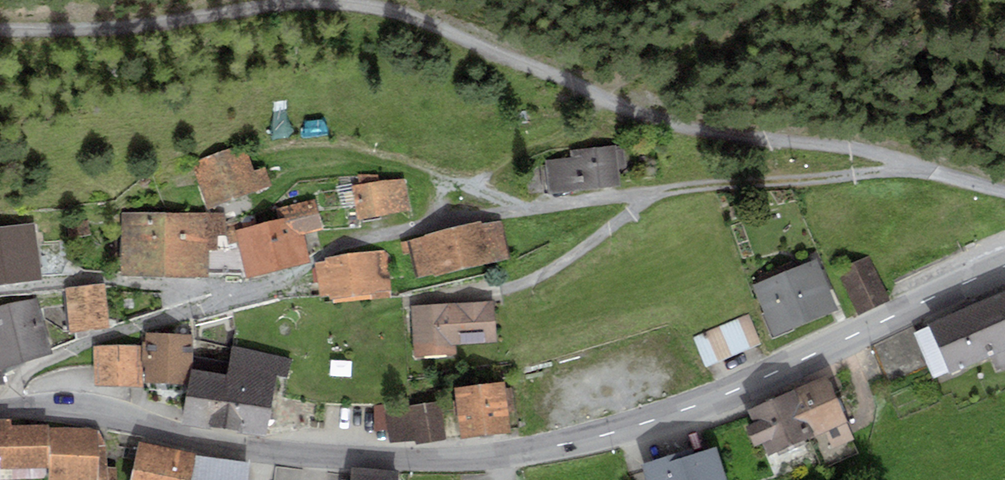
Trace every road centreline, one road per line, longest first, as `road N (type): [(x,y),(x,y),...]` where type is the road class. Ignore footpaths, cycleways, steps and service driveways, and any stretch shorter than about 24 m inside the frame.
road 1 (secondary): [(7,409),(85,407),(156,430),(326,460),(521,453),(721,398),(1004,266)]
road 2 (residential): [(7,409),(13,388),(44,363),(264,288),(388,232),(678,188),(923,167)]
road 3 (residential): [(0,30),(127,28),(300,3),(372,7),(612,101)]
road 4 (residential): [(923,167),(685,126),(612,101)]
road 5 (track): [(235,299),(147,282),(0,289)]

